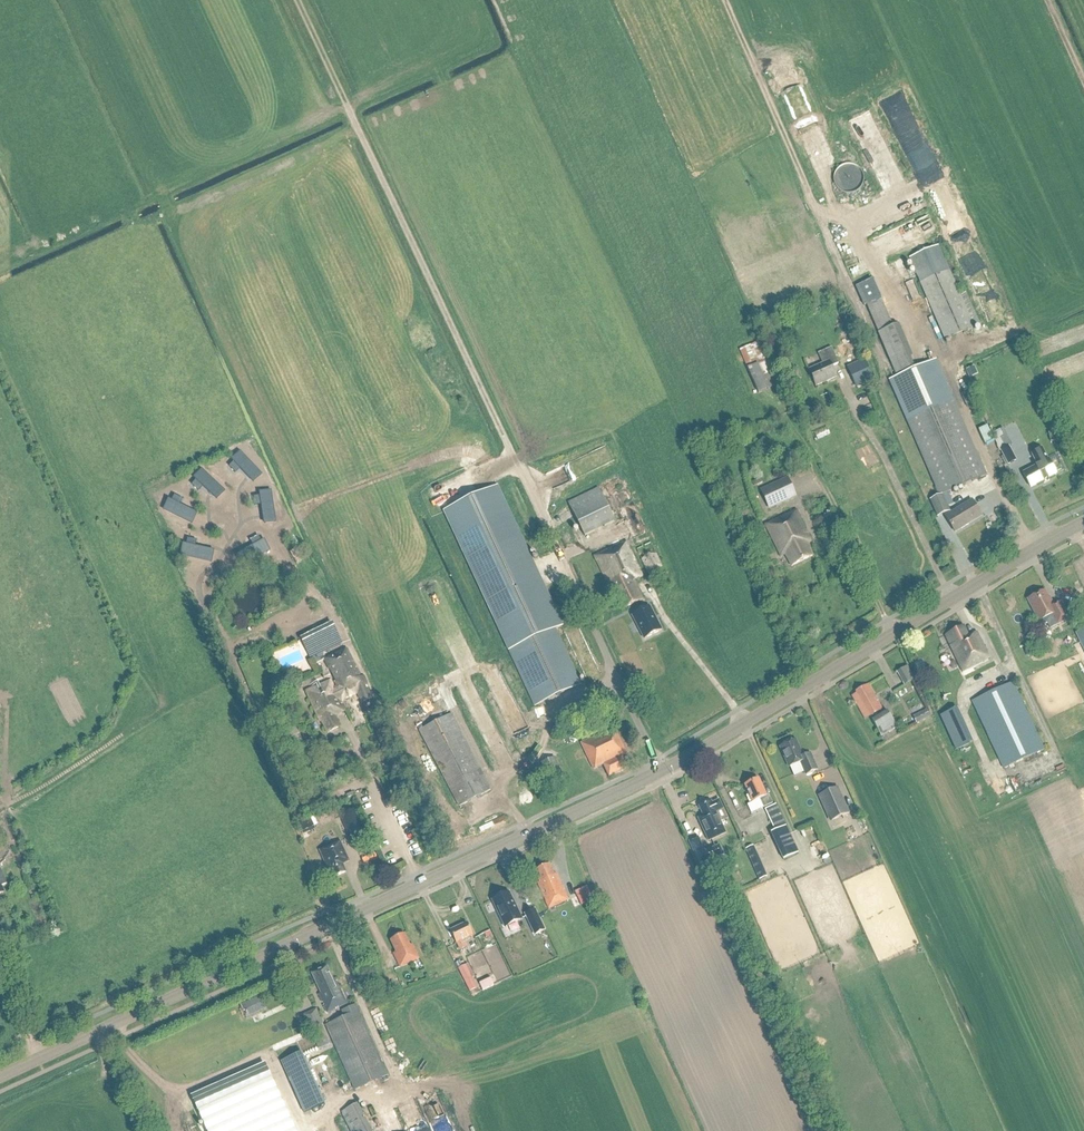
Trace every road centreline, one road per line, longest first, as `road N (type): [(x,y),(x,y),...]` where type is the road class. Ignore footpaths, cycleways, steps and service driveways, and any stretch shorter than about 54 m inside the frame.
road 1 (tertiary): [(0,1077),(661,772)]
road 2 (track): [(299,0),(506,445)]
road 3 (tertiary): [(661,772),(1083,523)]

